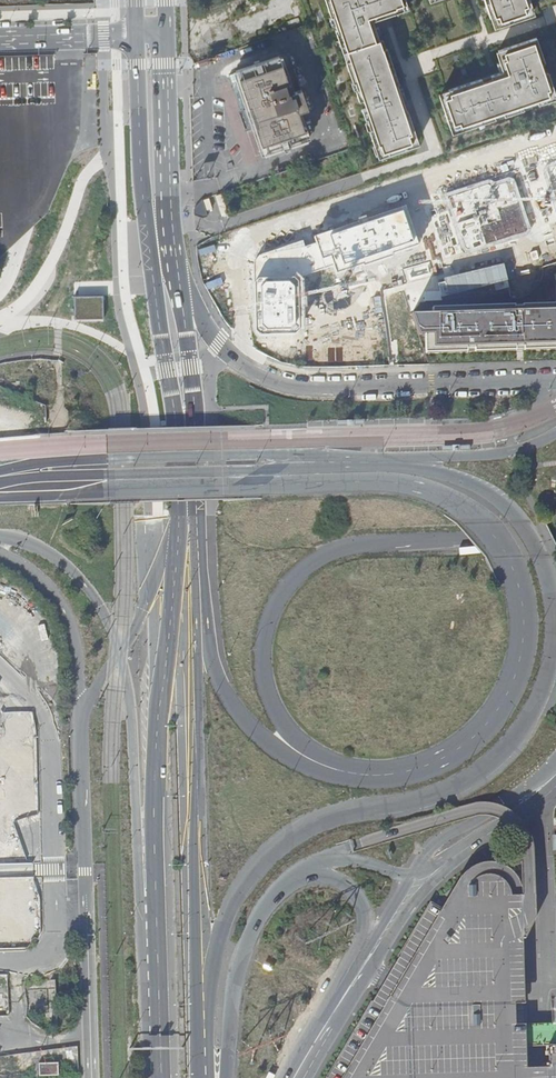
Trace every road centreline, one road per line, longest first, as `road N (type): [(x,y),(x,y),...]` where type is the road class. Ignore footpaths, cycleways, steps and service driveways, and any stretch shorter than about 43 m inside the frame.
road 1 (primary): [(137,29),(141,176),(174,409),(179,528),(156,792),(163,1076)]
road 2 (unclassified): [(204,1077),(212,971),(249,876),(322,819),(418,800),(481,770),(532,717),(551,667),(550,574),(522,520),(468,480),(391,461)]
road 3 (unclassified): [(0,496),(404,482),(448,496),(485,523),(509,555),(526,616),(521,662),(503,703),(471,739),(429,764),(390,773),(347,770)]
road 4 (unclassified): [(0,534),(37,544),(81,578),(105,611),(124,661),(145,993),(163,1076)]
road 5 (unclassified): [(347,770),(298,738),(265,679),(268,623),(289,585),(348,547),(555,534)]
road 6 (tertiary): [(555,375),(283,383),(218,344),(180,287)]
road 7 (unclassified): [(344,462),(269,453),(0,470)]
road 8 (unclassified): [(344,462),(0,482)]
road 9 (trunk): [(200,1077),(199,750)]
road 10 (primary): [(200,601),(195,412),(180,287)]
road 11 (primary): [(180,287),(167,209),(166,29)]
road 12 (unclassified): [(347,770),(304,762),(245,721),(218,676),(200,601)]
road 13 (trunk): [(227,1077),(243,952),(272,899),(299,871)]
road 14 (tertiary): [(324,1030),(435,873)]
road 15 (tertiary): [(555,759),(435,842),(409,874)]
road 16 (unclassified): [(555,432),(509,452),(391,461)]
road 17 (tertiary): [(435,873),(555,783)]
road 18 (primary): [(199,750),(200,601)]
road 19 (residential): [(0,34),(137,29)]

